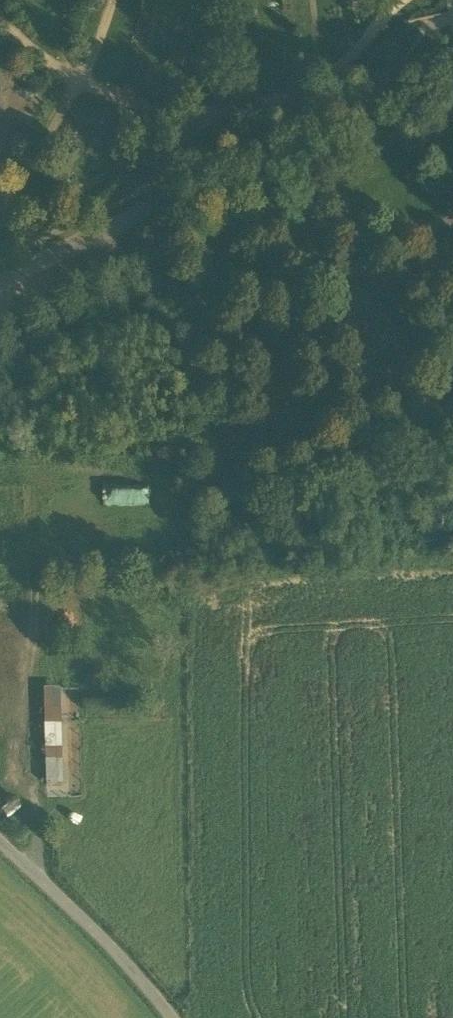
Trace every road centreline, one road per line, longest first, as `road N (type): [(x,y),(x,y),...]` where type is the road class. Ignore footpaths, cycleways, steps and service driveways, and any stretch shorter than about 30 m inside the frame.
road 1 (residential): [(0,284),(333,117),(452,68)]
road 2 (unclassified): [(0,844),(132,970),(167,1017)]

